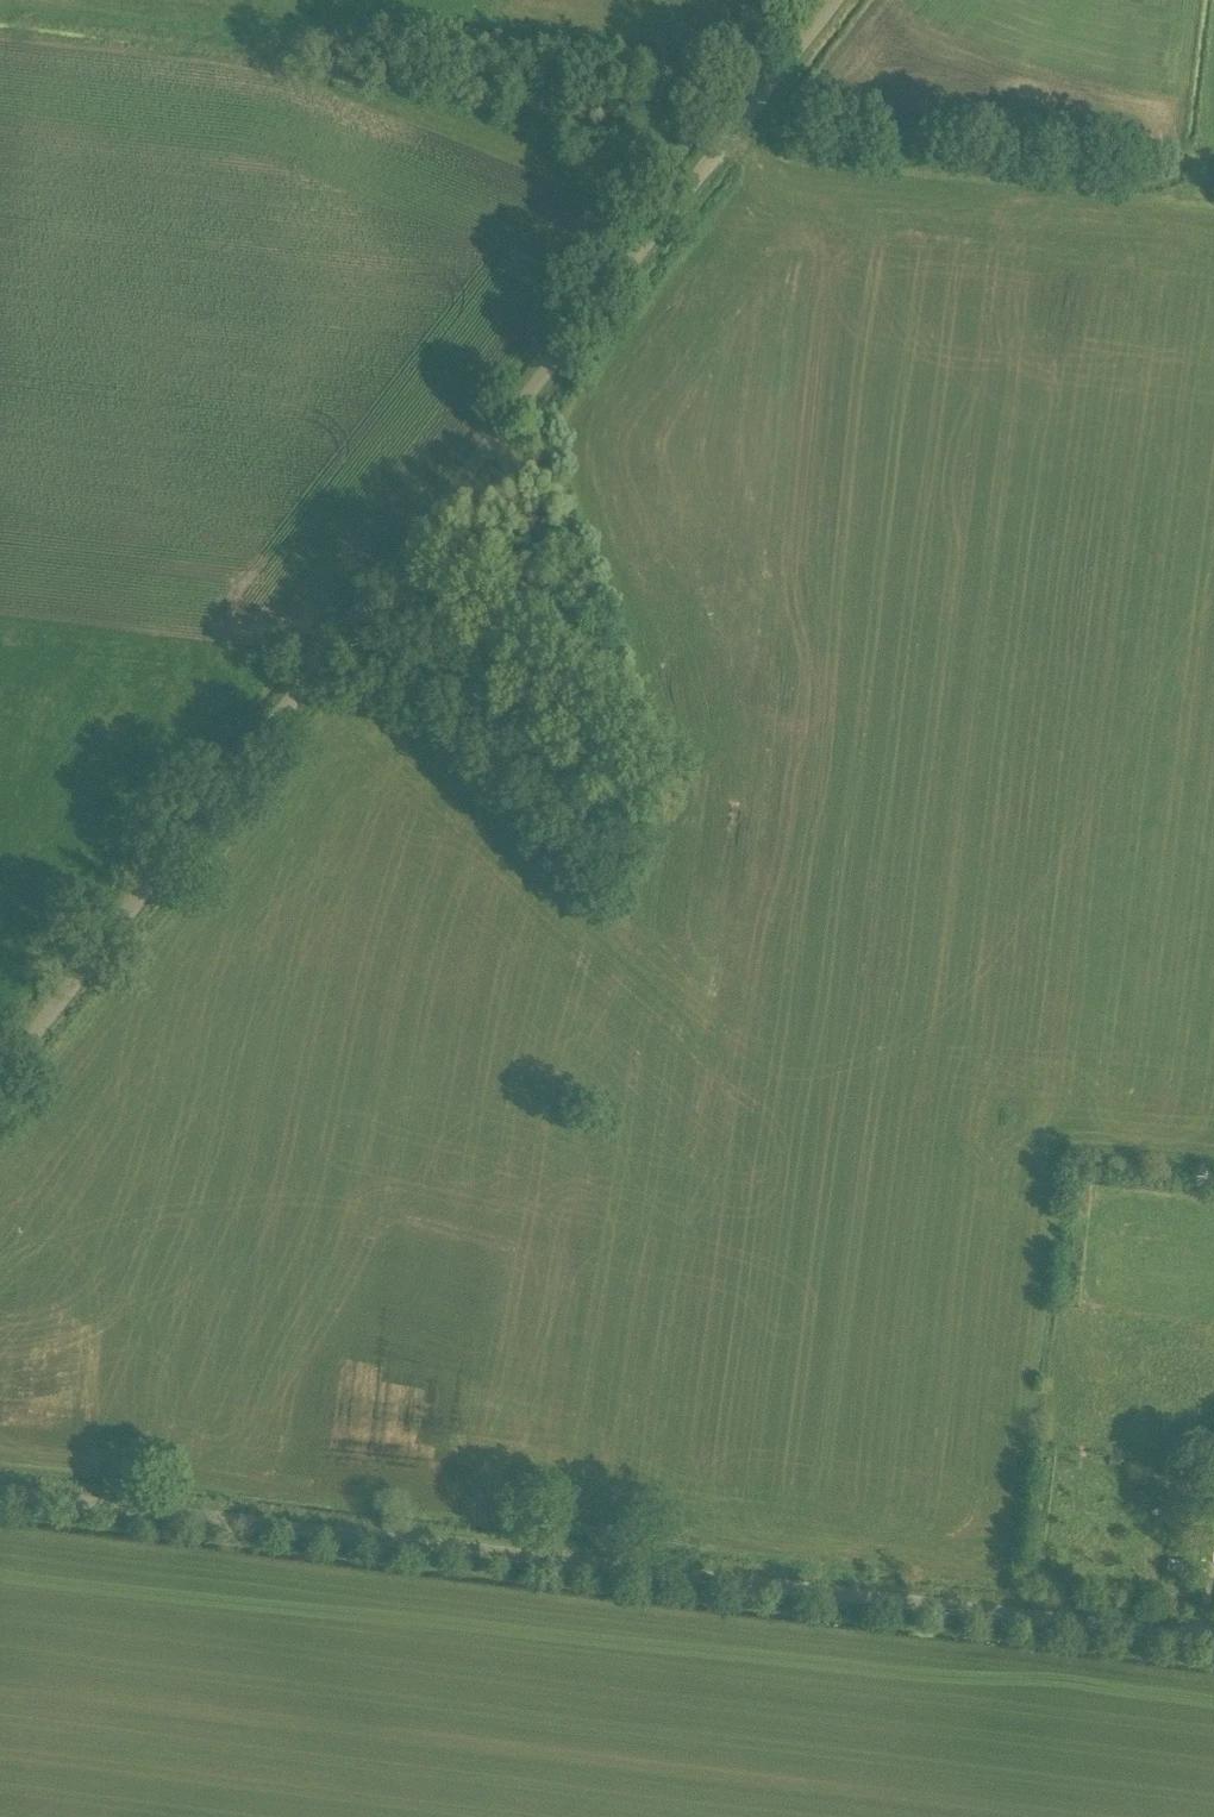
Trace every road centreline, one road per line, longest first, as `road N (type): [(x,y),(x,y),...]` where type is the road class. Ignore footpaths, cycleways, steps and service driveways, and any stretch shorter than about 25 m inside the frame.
road 1 (unclassified): [(0,1083),(837,0)]
road 2 (unclassified): [(1213,1644),(0,1495)]

